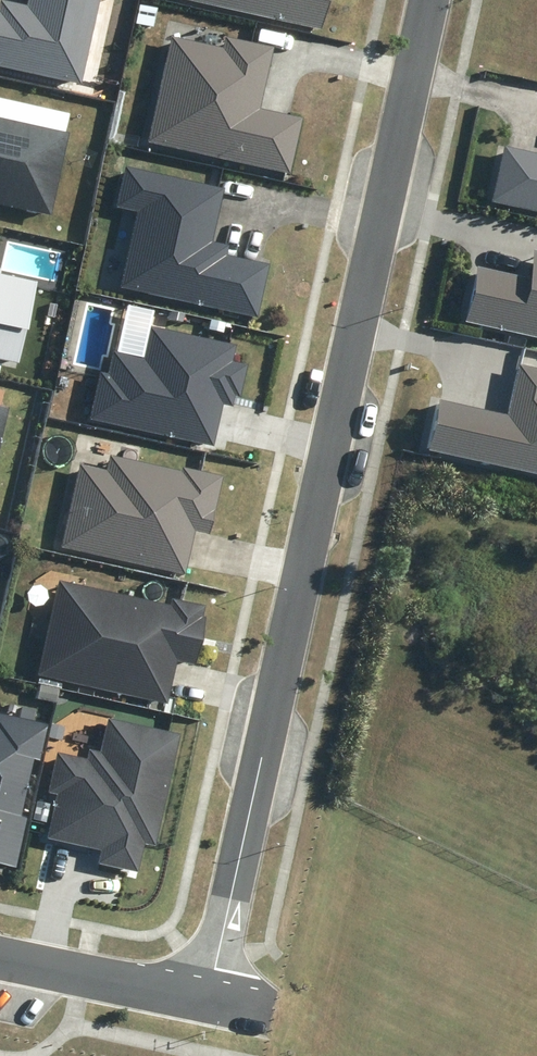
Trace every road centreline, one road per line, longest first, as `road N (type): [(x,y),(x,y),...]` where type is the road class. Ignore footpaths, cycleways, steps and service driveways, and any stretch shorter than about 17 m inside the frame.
road 1 (residential): [(211,1000),(429,0)]
road 2 (residential): [(211,1000),(0,955)]

